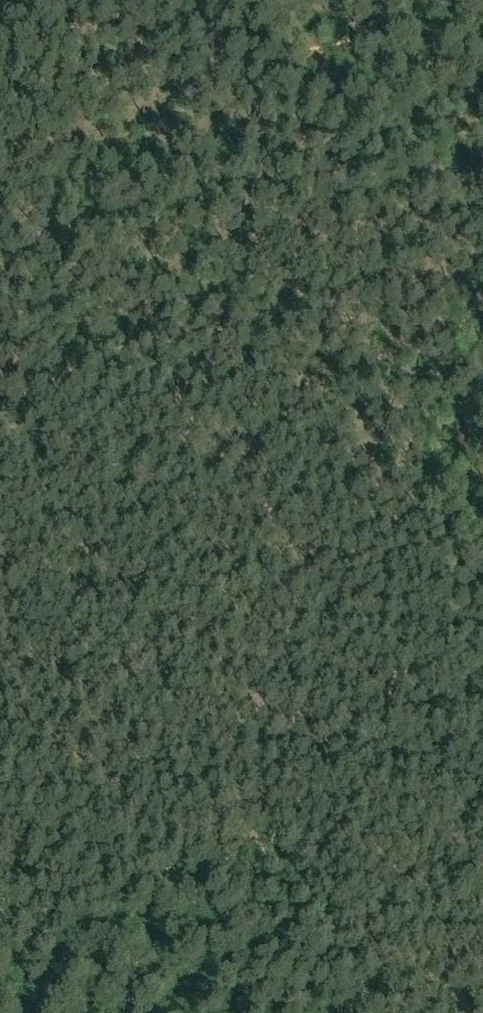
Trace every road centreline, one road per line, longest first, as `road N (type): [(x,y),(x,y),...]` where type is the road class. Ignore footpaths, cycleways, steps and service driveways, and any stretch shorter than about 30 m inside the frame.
road 1 (track): [(482,385),(380,372),(308,338),(222,322),(76,359),(0,407)]
road 2 (track): [(259,832),(380,1012)]

